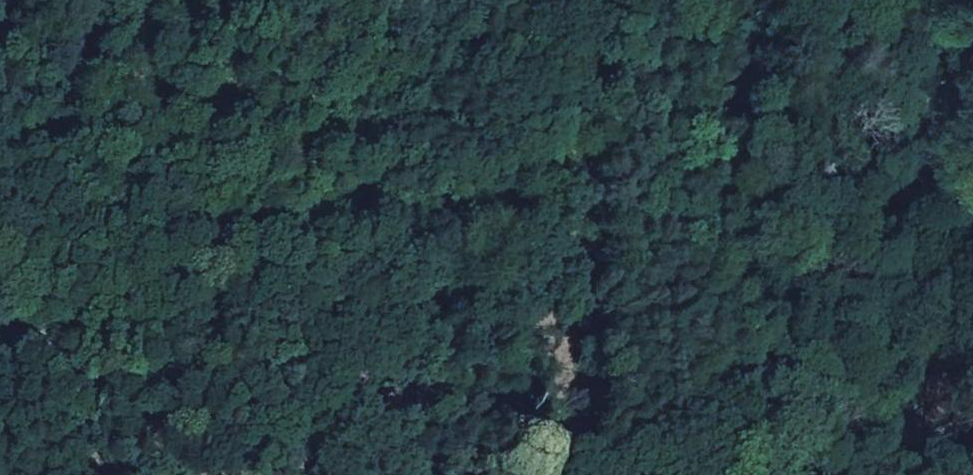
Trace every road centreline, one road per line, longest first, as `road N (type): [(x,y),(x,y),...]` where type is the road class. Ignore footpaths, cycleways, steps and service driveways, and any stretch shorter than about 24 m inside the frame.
road 1 (track): [(0,364),(952,335)]
road 2 (track): [(169,474),(150,0)]
road 3 (track): [(936,474),(972,207)]

